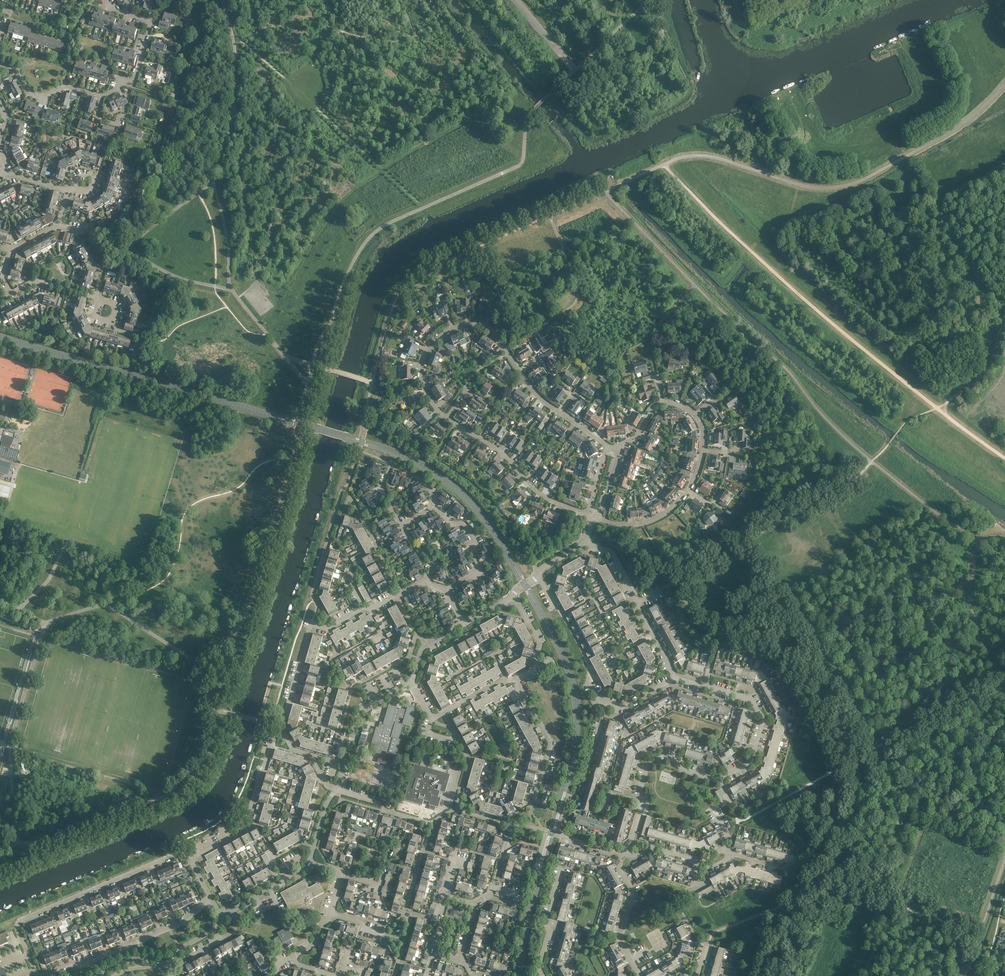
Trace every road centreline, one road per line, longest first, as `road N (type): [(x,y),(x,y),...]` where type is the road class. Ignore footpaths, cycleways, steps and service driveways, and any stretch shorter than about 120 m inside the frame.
road 1 (residential): [(586,514),(537,492),(501,452),(446,418),(426,392),(426,354),(451,331),(484,326),(534,393),(606,446)]
road 2 (track): [(1004,459),(750,250),(665,165)]
road 3 (residential): [(189,856),(249,826),(312,626),(328,628),(425,581)]
road 4 (residential): [(616,450),(636,439),(661,404),(683,406),(704,432),(697,473),(677,505),(642,522),(599,518)]
road 5 (residential): [(38,975),(21,921),(176,855),(189,856)]
road 6 (residential): [(310,865),(360,714),(412,682)]
road 7 (residential): [(38,975),(181,923),(209,896)]
road 8 (residential): [(9,296),(38,283),(97,295),(105,269),(88,233),(58,226)]
road 9 (residential): [(675,680),(749,700),(763,720),(752,761),(721,781)]
road 10 (residential): [(582,548),(615,557),(675,680)]
road 11 (residential): [(721,781),(669,759),(646,768),(625,854)]
road 12 (track): [(304,96),(424,207)]
road 13 (residential): [(114,0),(121,11),(152,21),(135,78),(102,97)]
road 14 (residential): [(533,810),(551,747),(517,680)]
road 15 (residential): [(639,975),(621,940),(635,891),(621,869),(625,854)]
road 16 (residential): [(517,680),(435,717),(412,682)]
road 17 (residential): [(433,507),(425,483),(390,465),(381,488),(401,524)]
road 18 (residential): [(447,589),(481,571),(464,523),(453,527),(433,507)]
road 19 (residential): [(274,975),(315,945),(341,877)]
road 20 (residential): [(625,854),(656,850),(703,863),(732,841)]

